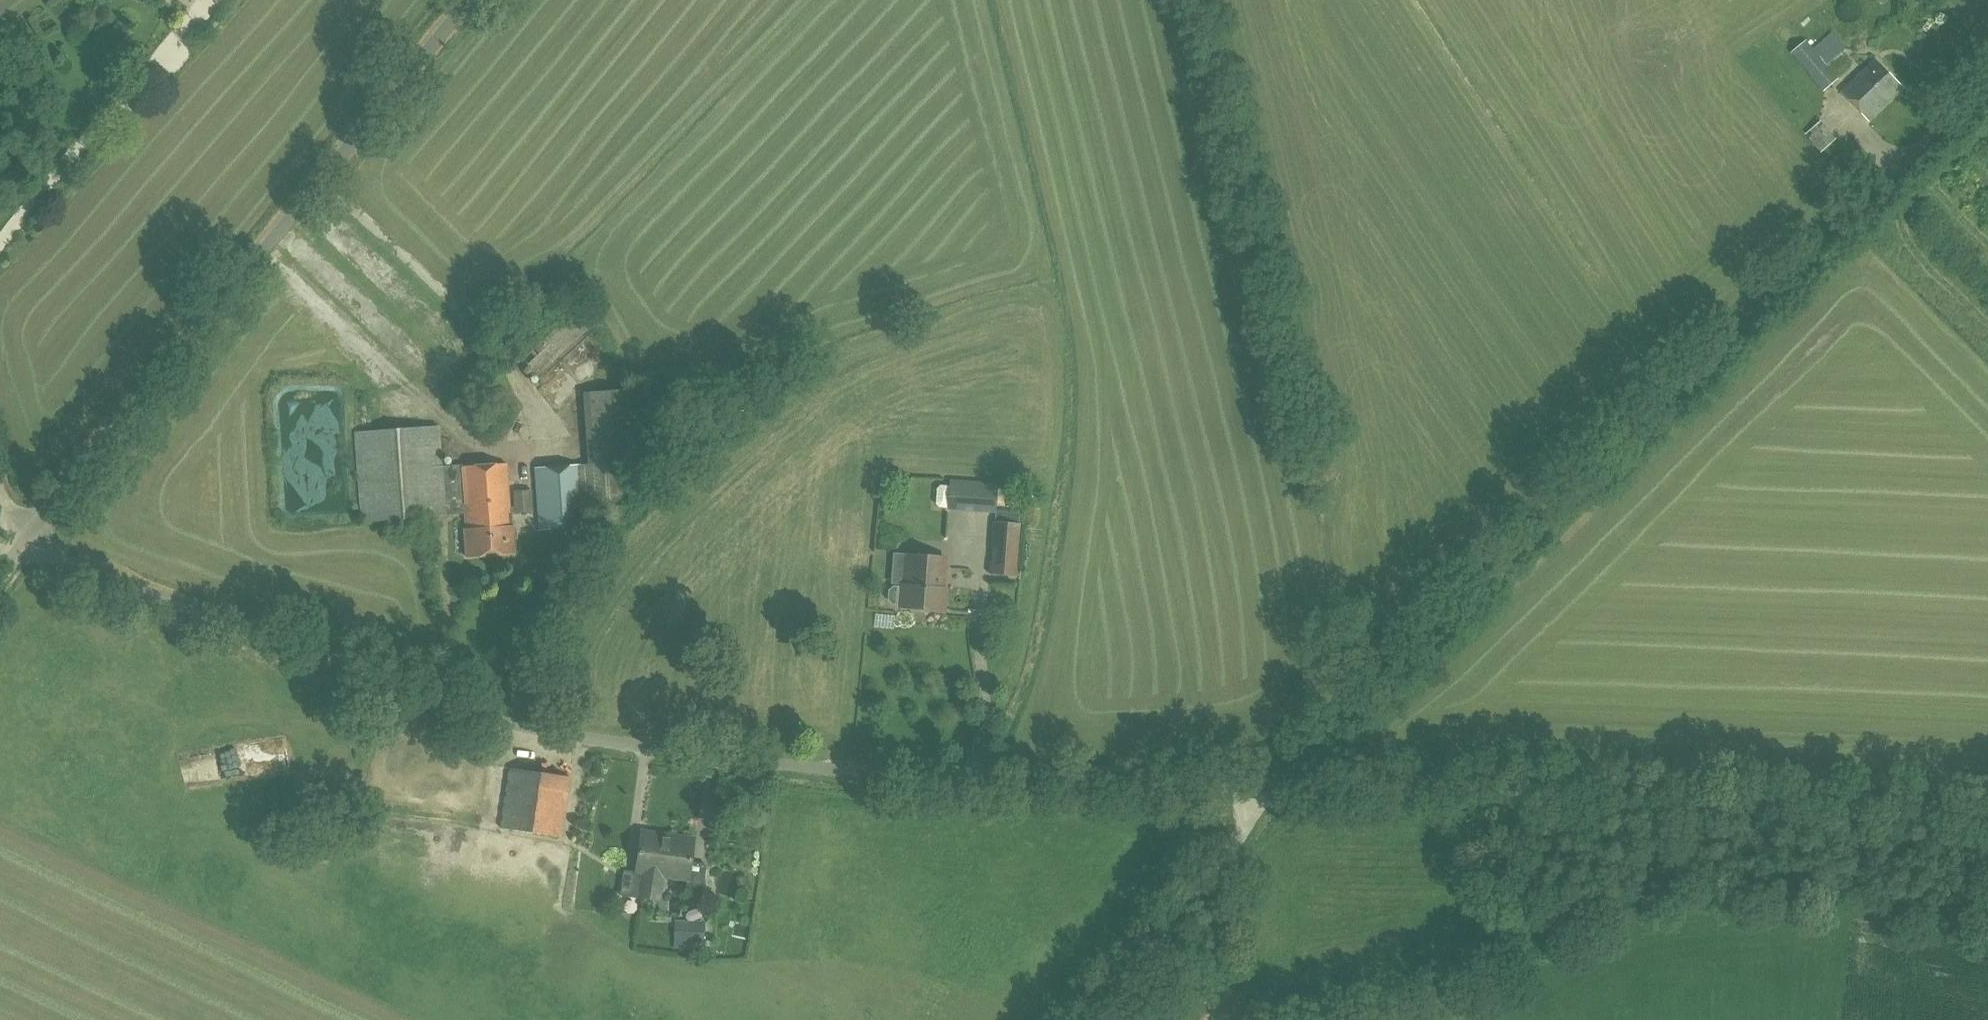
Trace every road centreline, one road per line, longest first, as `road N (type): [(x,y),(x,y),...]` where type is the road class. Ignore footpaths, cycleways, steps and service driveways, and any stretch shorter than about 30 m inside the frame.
road 1 (unclassified): [(1275,785),(729,758),(516,724),(231,630),(19,543)]
road 2 (track): [(1275,785),(1868,196)]
road 3 (unclassified): [(1275,785),(1987,811)]
road 4 (unclassified): [(19,543),(466,0)]
road 5 (unclassified): [(1095,1019),(1275,785)]
road 6 (residential): [(1868,196),(1987,78)]

